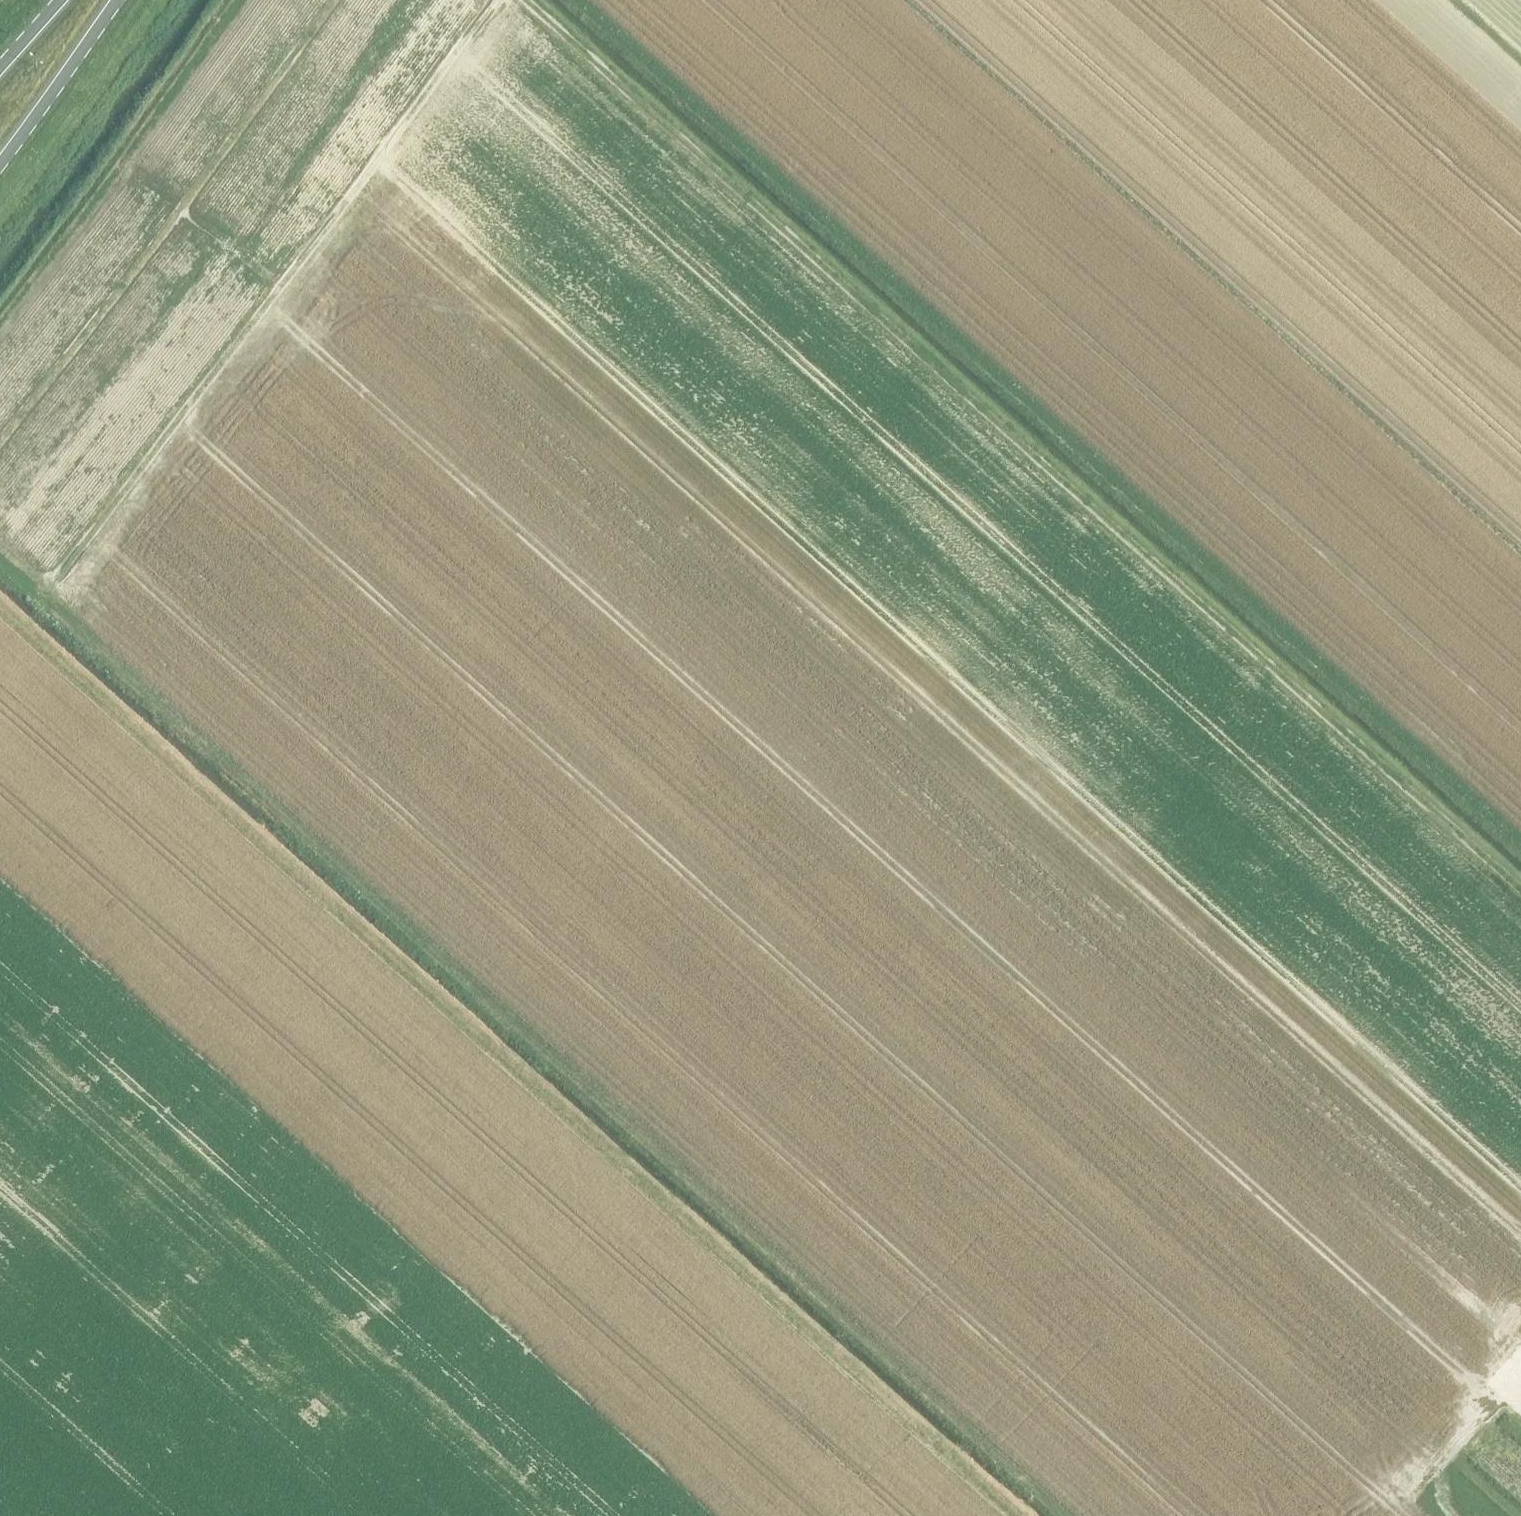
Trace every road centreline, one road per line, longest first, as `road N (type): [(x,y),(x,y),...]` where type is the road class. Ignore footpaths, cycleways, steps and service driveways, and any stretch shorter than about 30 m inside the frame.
road 1 (primary): [(0,165),(120,0)]

